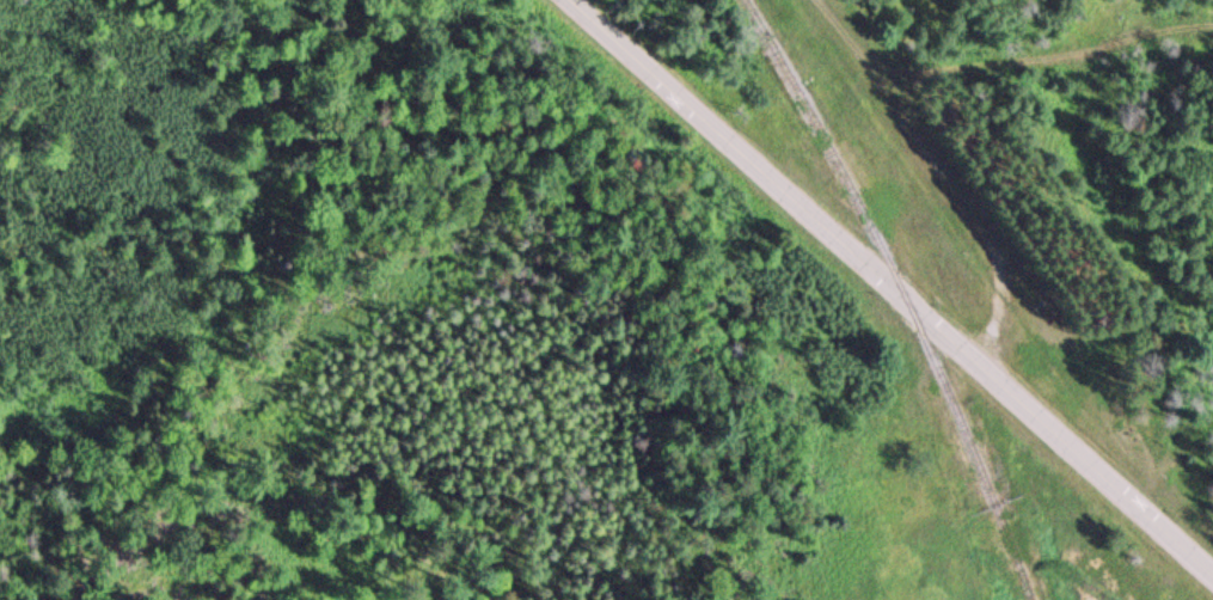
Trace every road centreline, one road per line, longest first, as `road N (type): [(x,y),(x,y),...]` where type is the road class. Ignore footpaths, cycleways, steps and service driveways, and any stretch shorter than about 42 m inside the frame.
road 1 (tertiary): [(577,0),(1212,575)]
road 2 (residential): [(1212,571),(1080,400),(804,0)]

